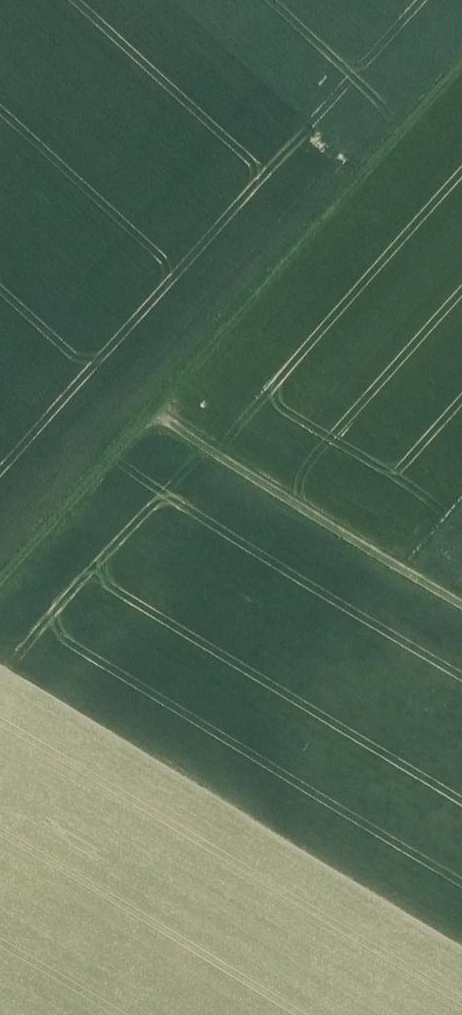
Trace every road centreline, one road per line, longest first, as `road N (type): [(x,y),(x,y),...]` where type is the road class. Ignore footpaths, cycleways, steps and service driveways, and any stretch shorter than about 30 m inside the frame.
road 1 (track): [(154,423),(461,68)]
road 2 (track): [(461,606),(154,423)]
road 3 (track): [(0,589),(154,423)]

